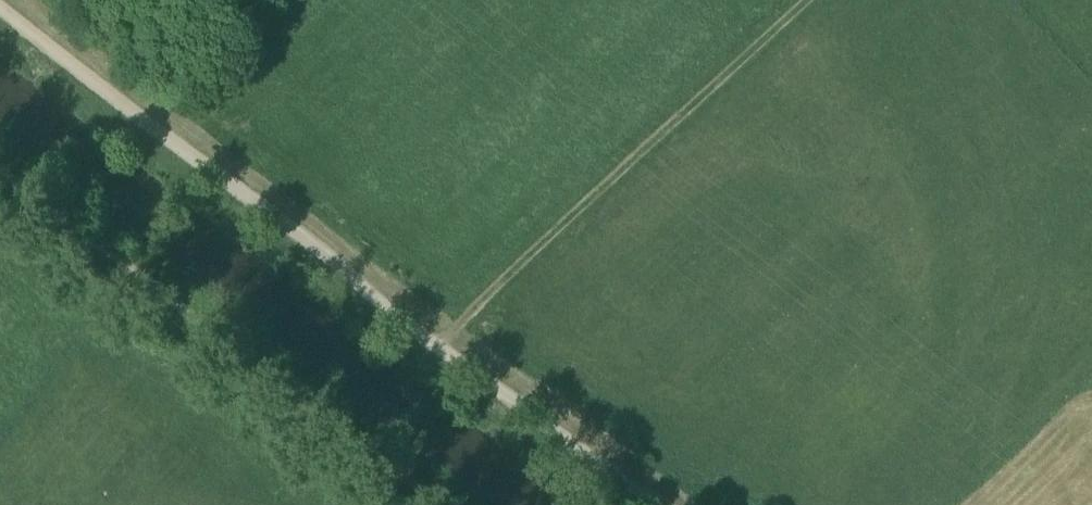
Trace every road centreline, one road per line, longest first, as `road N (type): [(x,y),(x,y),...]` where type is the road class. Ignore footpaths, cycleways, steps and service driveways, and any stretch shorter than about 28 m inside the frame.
road 1 (track): [(650,504),(0,3)]
road 2 (track): [(436,340),(807,0)]

